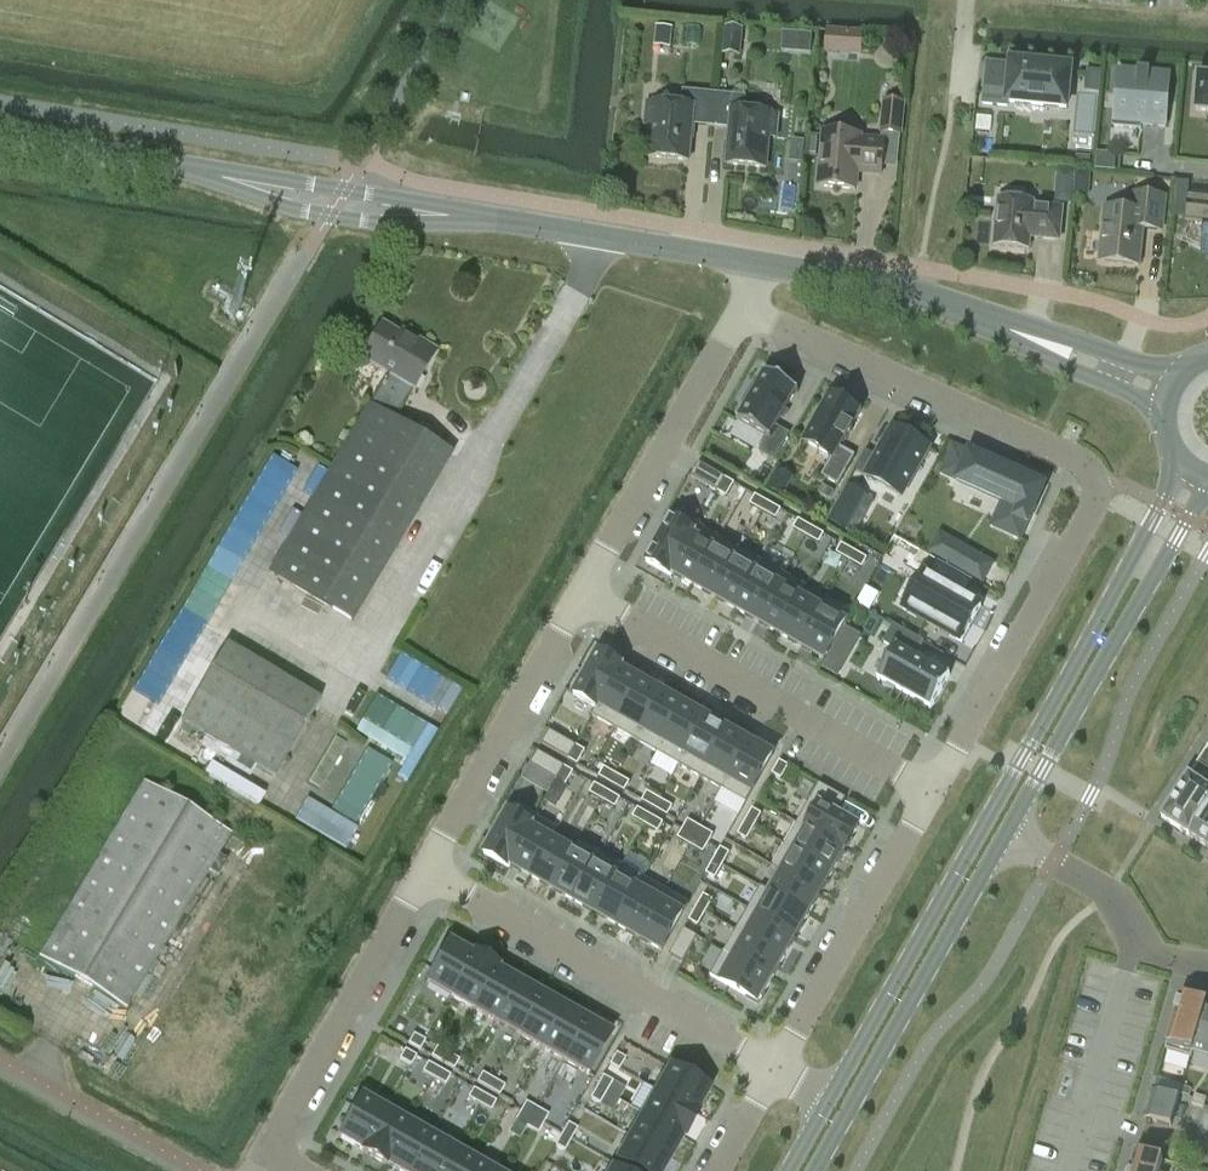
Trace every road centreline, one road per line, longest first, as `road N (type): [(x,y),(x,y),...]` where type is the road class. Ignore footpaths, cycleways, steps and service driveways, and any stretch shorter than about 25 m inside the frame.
road 1 (residential): [(747,311),(1086,465),(1096,486),(1094,508),(930,791)]
road 2 (tertiary): [(1182,460),(828,1101)]
road 3 (tertiary): [(1002,842),(1207,479)]
road 4 (residential): [(585,594),(930,791)]
road 5 (residential): [(773,1068),(430,875)]
road 6 (tertiary): [(816,1170),(1002,842)]
road 7 (residential): [(293,1170),(266,1155),(430,875)]
road 8 (residential): [(424,214),(756,260)]
road 9 (residential): [(585,594),(747,311)]
road 10 (residential): [(430,875),(585,594)]
road 11 (residential): [(930,791),(773,1068)]
road 12 (residential): [(756,260),(910,290),(1039,342)]
road 13 (residential): [(219,175),(0,139)]
road 14 (residential): [(219,175),(287,207),(373,221),(424,214)]
road 15 (residential): [(424,214),(303,181),(219,175)]
road 16 (residential): [(1002,842),(1108,893),(1131,935)]
road 17 (residential): [(1184,373),(1083,343),(1039,342)]
road 18 (residential): [(1039,342),(1166,417)]

